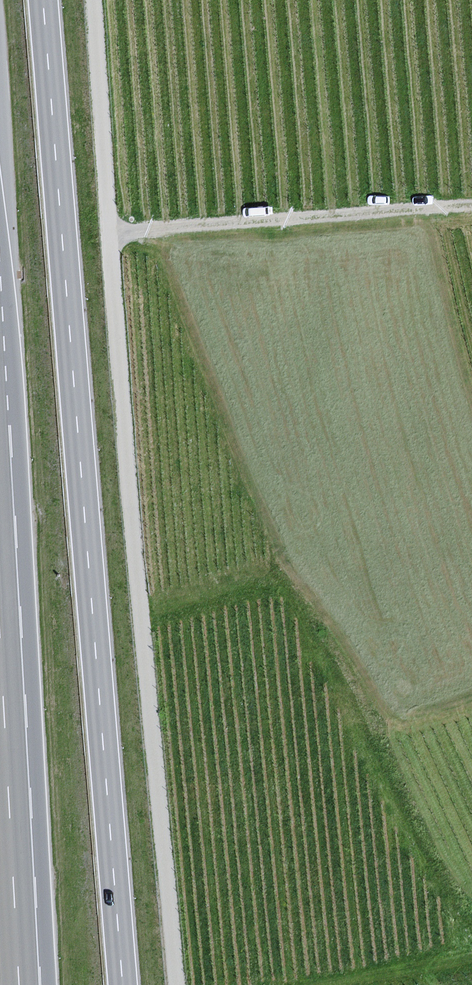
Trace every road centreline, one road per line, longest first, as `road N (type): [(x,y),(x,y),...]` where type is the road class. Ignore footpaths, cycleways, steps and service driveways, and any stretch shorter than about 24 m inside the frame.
road 1 (track): [(176,984),(95,0)]
road 2 (primary): [(123,984),(43,0)]
road 3 (motorway): [(22,984),(0,574)]
road 4 (track): [(111,236),(471,205)]

